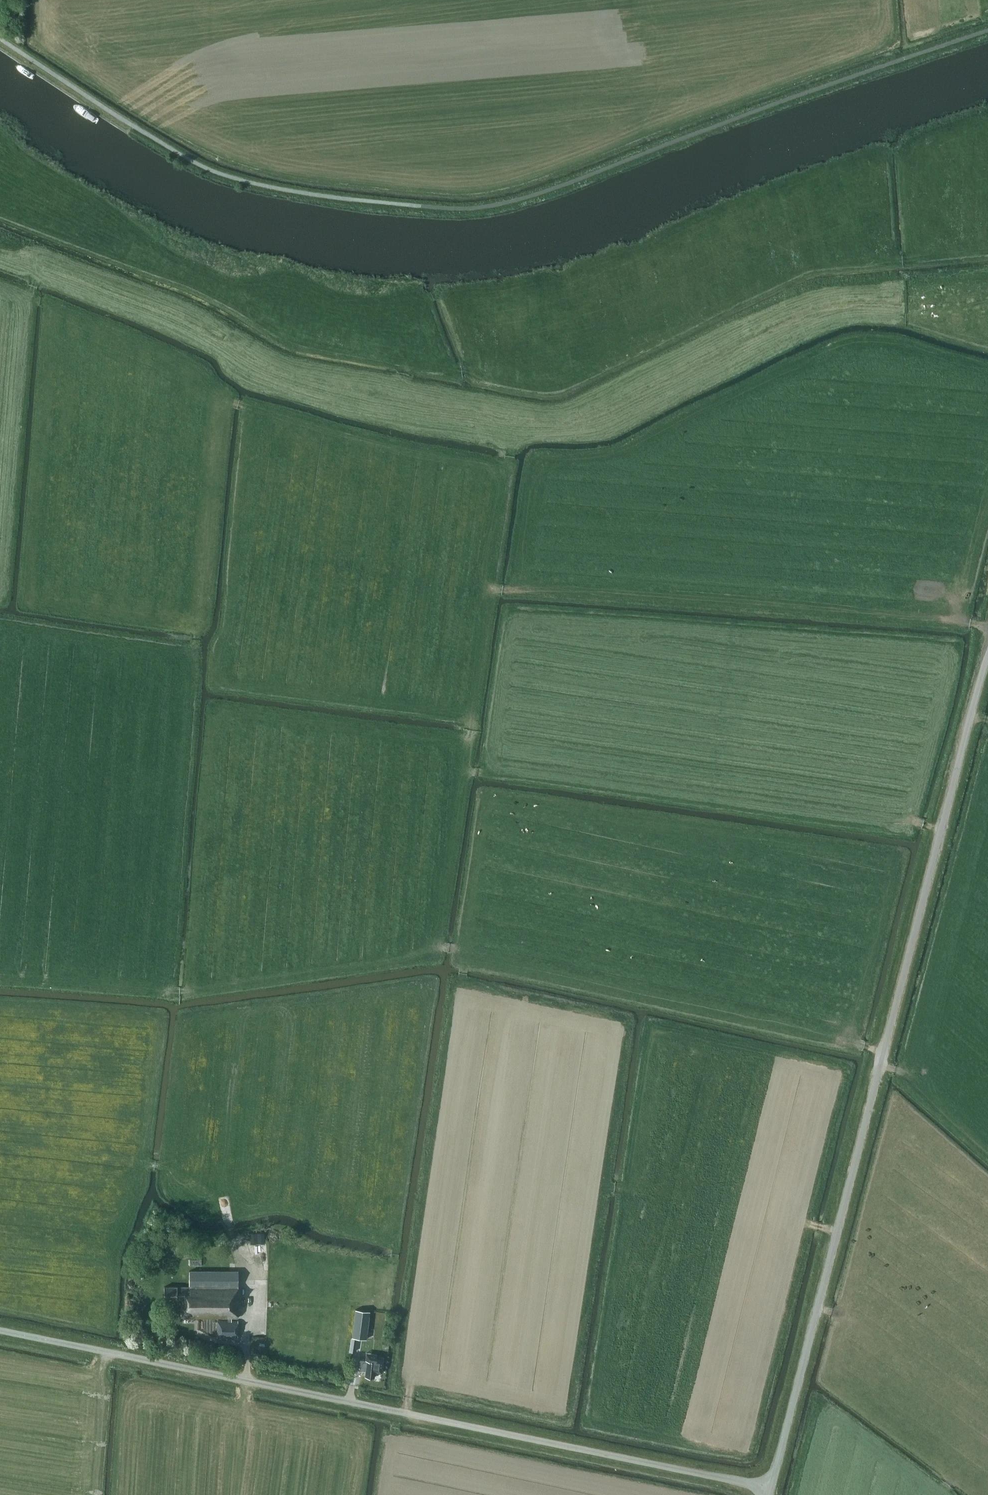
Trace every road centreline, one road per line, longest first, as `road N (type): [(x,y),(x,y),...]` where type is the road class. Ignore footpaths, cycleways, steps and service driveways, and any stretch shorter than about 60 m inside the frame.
road 1 (unclassified): [(770,1489),(987,656)]
road 2 (unclassified): [(770,1489),(0,1331)]

